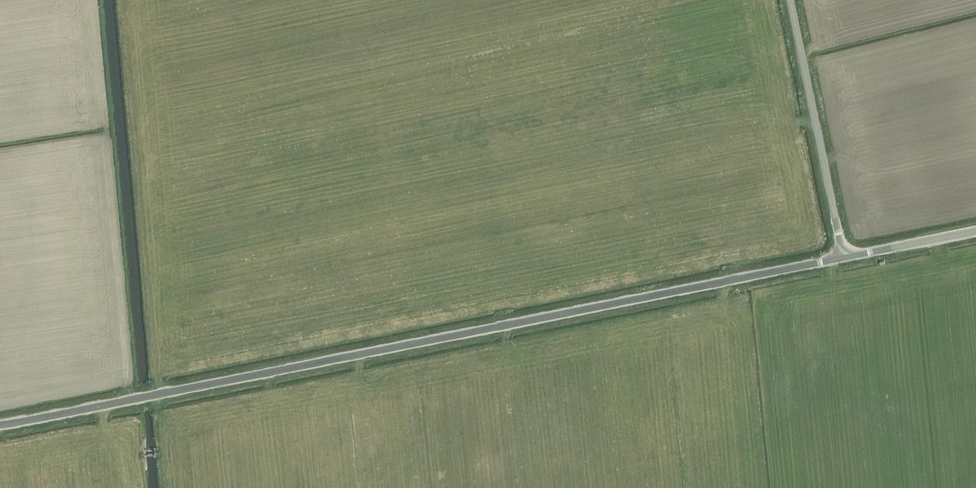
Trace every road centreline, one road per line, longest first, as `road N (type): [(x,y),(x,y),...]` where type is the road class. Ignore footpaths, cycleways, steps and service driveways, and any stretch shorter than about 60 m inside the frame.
road 1 (unclassified): [(120,401),(843,257)]
road 2 (unclassified): [(843,257),(790,0)]
road 3 (unclassified): [(843,257),(975,230)]
road 4 (unclassified): [(0,425),(120,401)]

